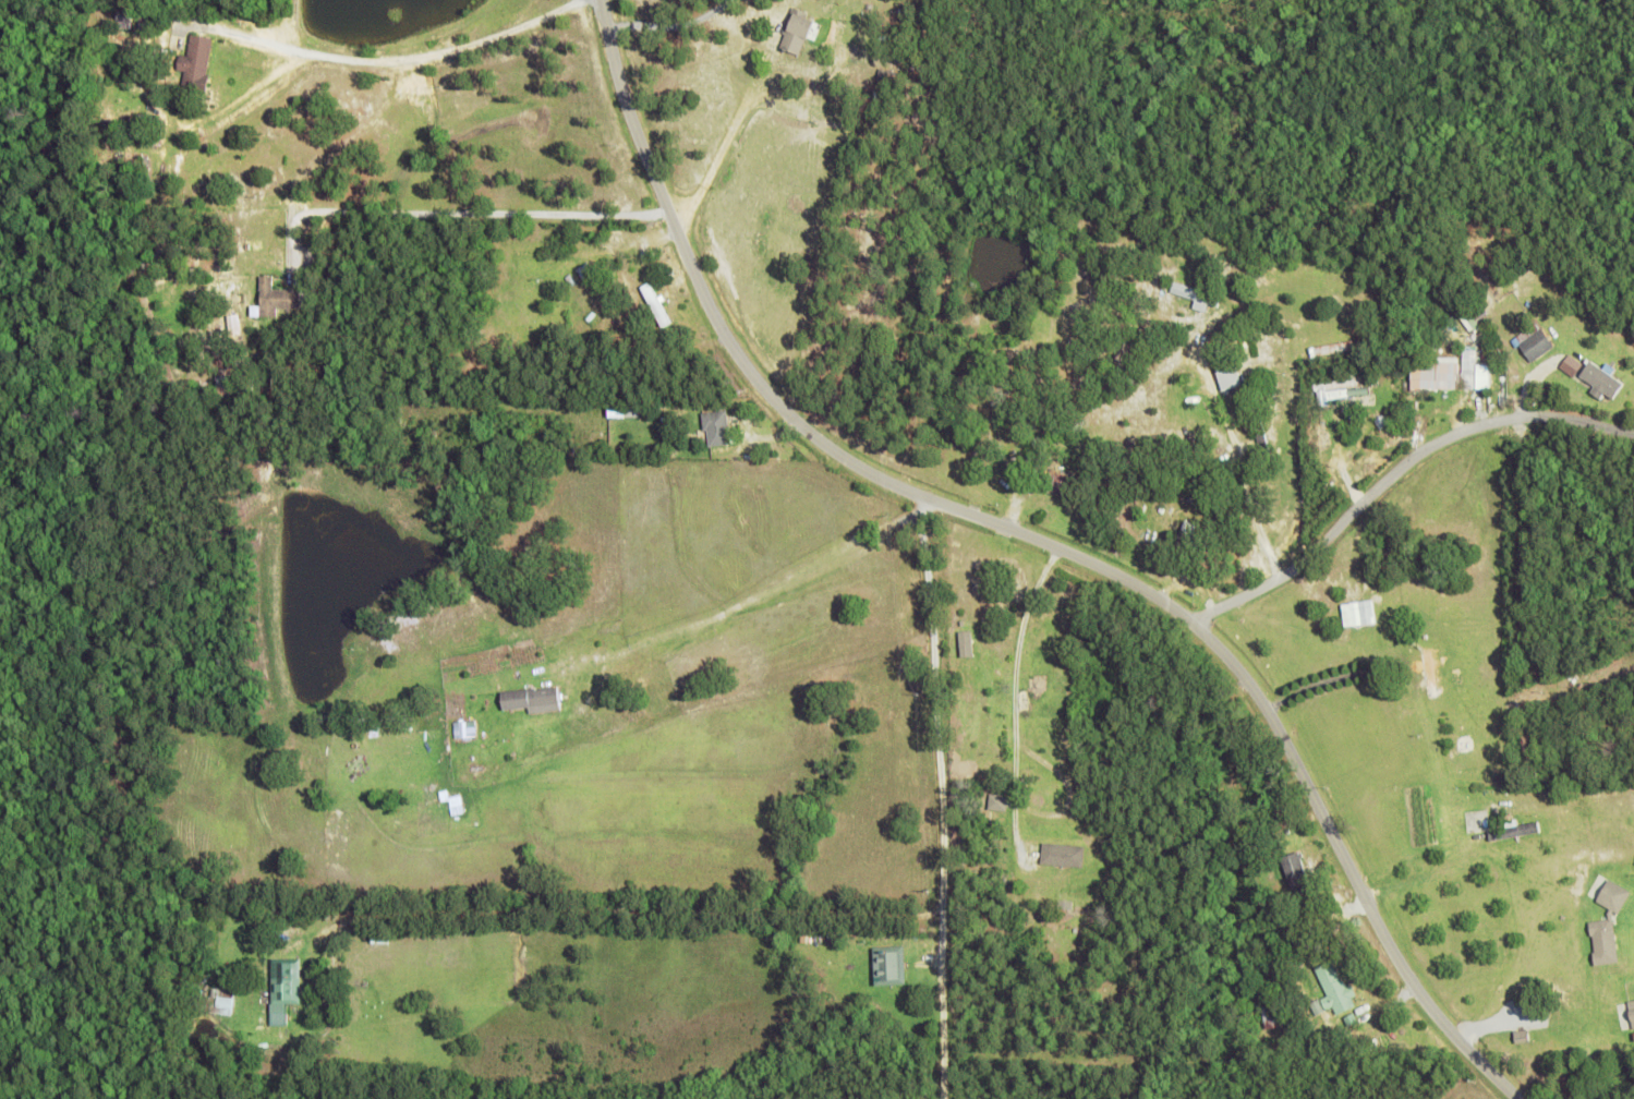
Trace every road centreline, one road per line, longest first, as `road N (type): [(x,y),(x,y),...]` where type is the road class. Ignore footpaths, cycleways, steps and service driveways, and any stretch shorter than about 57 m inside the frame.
road 1 (residential): [(1519,1098),(1407,971),(1283,732),(1196,625),(1106,568),(888,481),(809,431),(772,396),(727,334),(679,235),(633,116),(604,0)]
road 2 (residential): [(311,965),(337,933),(386,907),(941,907),(937,701),(913,491)]
road 3 (residential): [(202,502),(913,491)]
road 4 (residential): [(1196,625),(1308,559),(1407,468),(1463,434),(1525,416),(1633,433)]
road 5 (residential): [(866,1098),(860,980),(867,905)]

